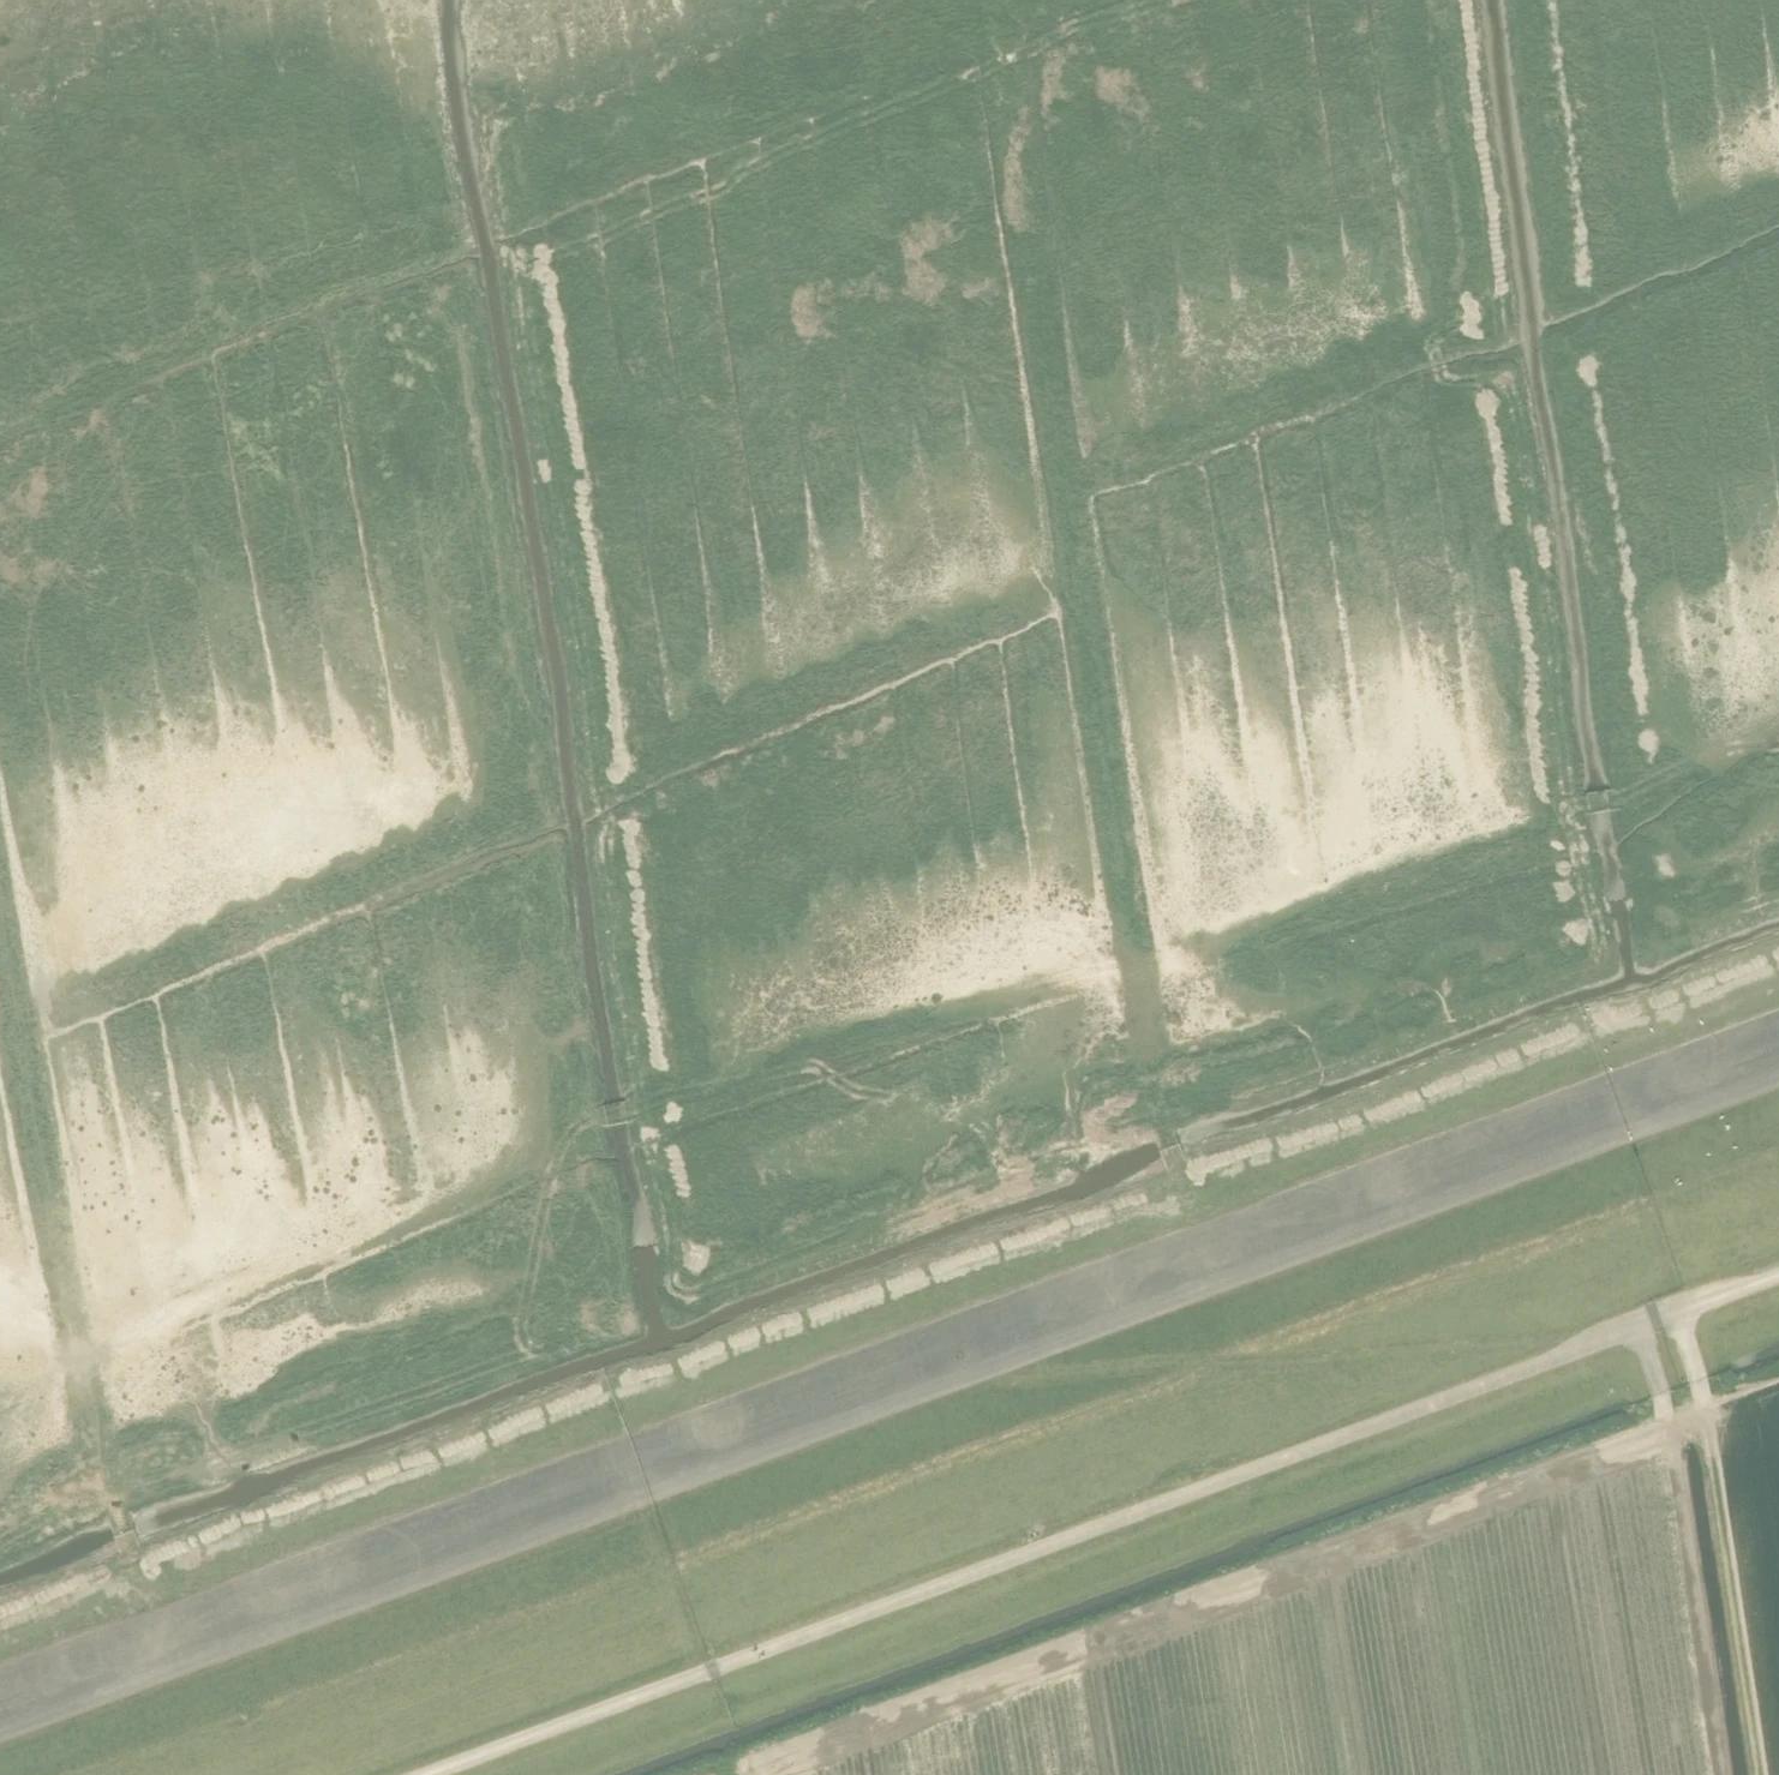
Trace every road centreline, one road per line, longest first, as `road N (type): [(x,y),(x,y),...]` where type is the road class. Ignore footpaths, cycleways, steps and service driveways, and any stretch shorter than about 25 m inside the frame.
road 1 (track): [(1598,1340),(983,1373)]

